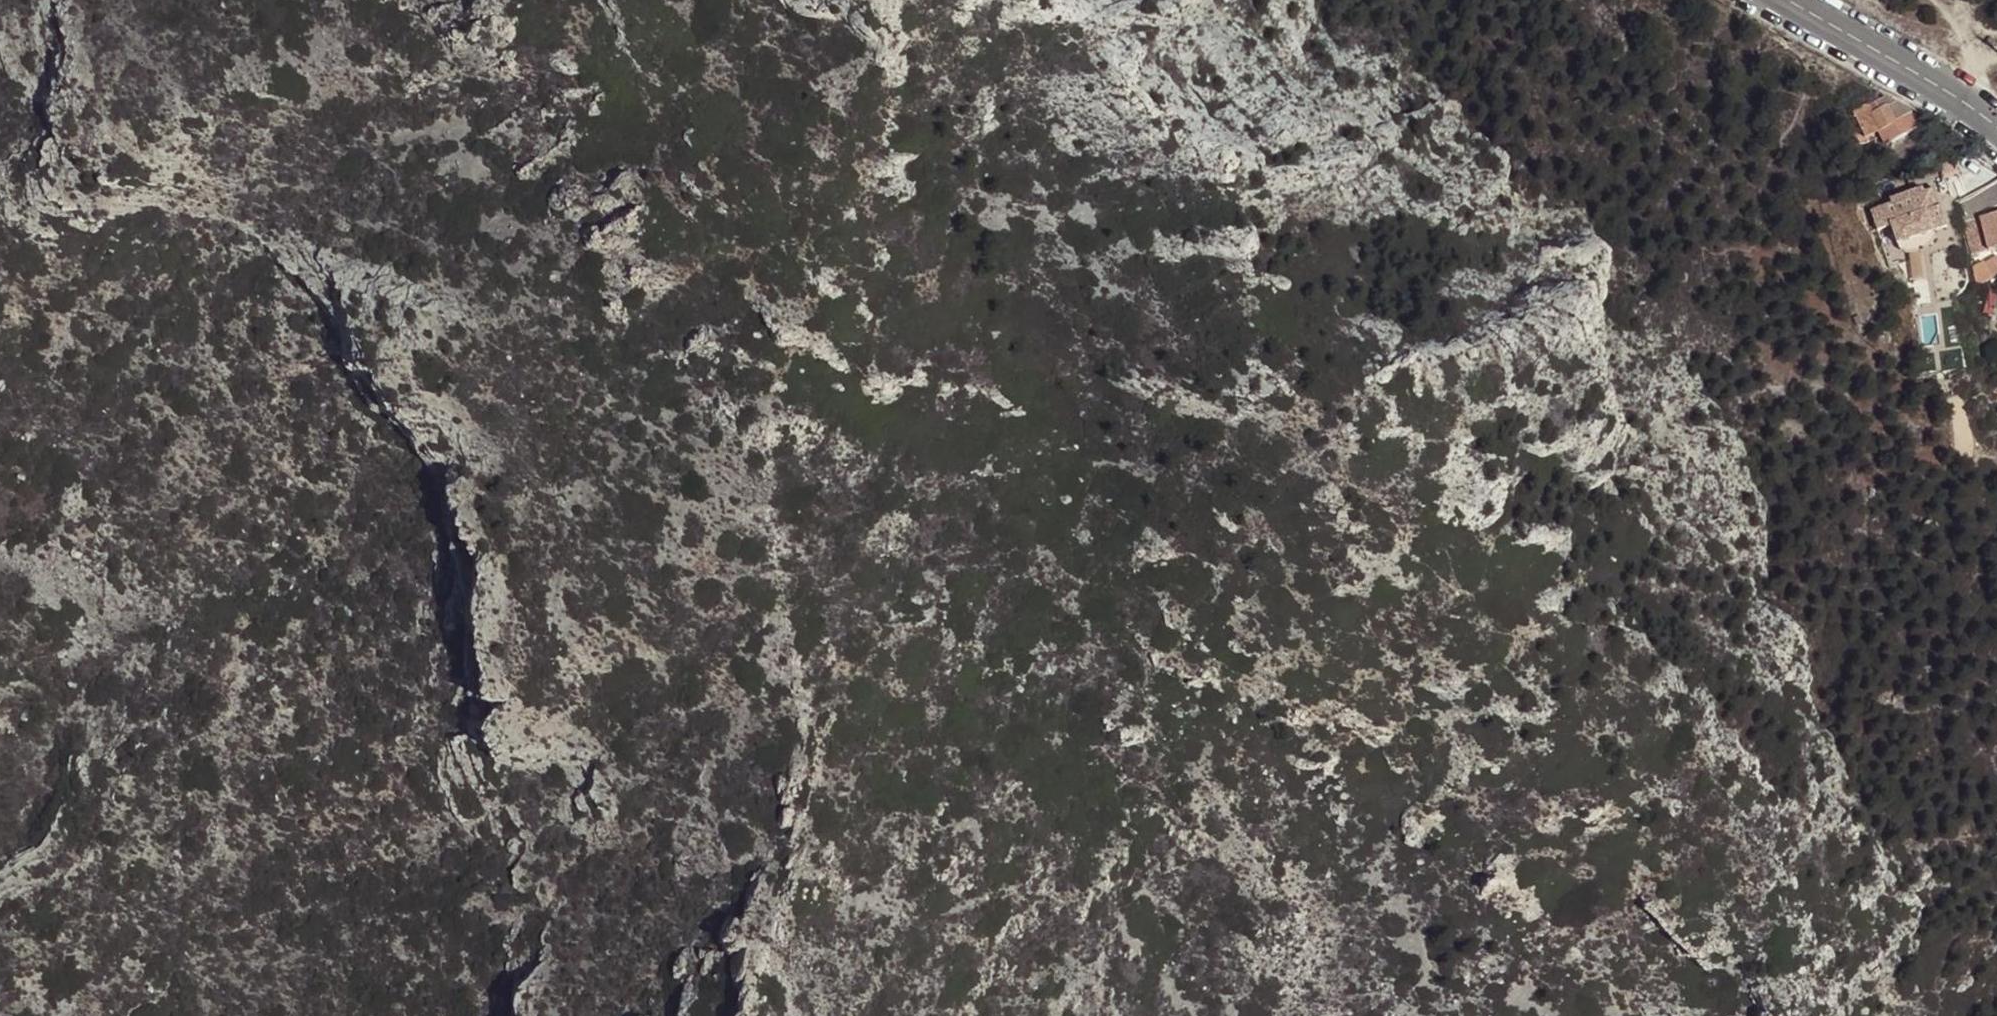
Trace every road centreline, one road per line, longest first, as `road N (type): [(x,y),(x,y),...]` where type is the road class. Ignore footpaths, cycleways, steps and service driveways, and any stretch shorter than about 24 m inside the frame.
road 1 (tertiary): [(1790,0),(1996,124)]

